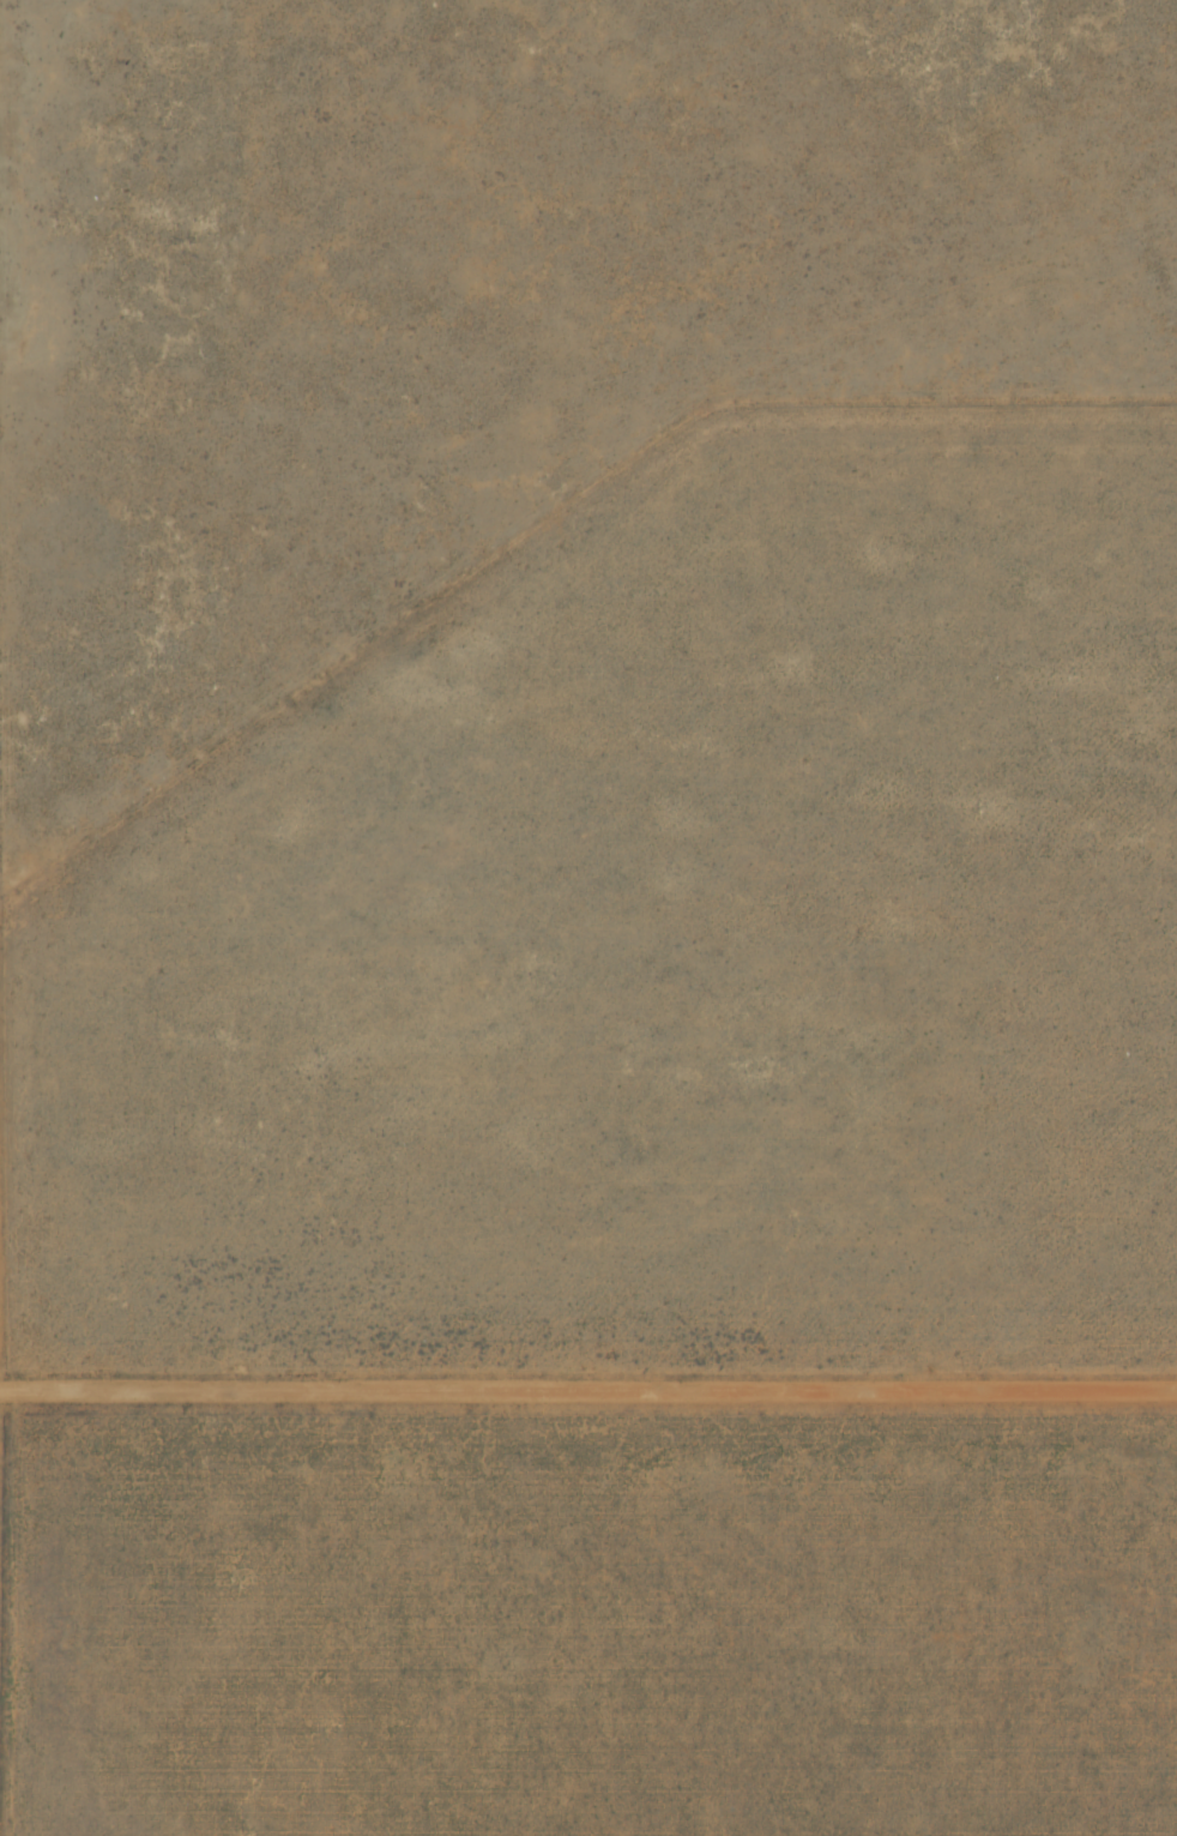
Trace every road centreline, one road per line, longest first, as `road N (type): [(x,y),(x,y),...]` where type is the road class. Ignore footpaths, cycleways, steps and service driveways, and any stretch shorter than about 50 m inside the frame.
road 1 (residential): [(0,1396),(1176,1396)]

